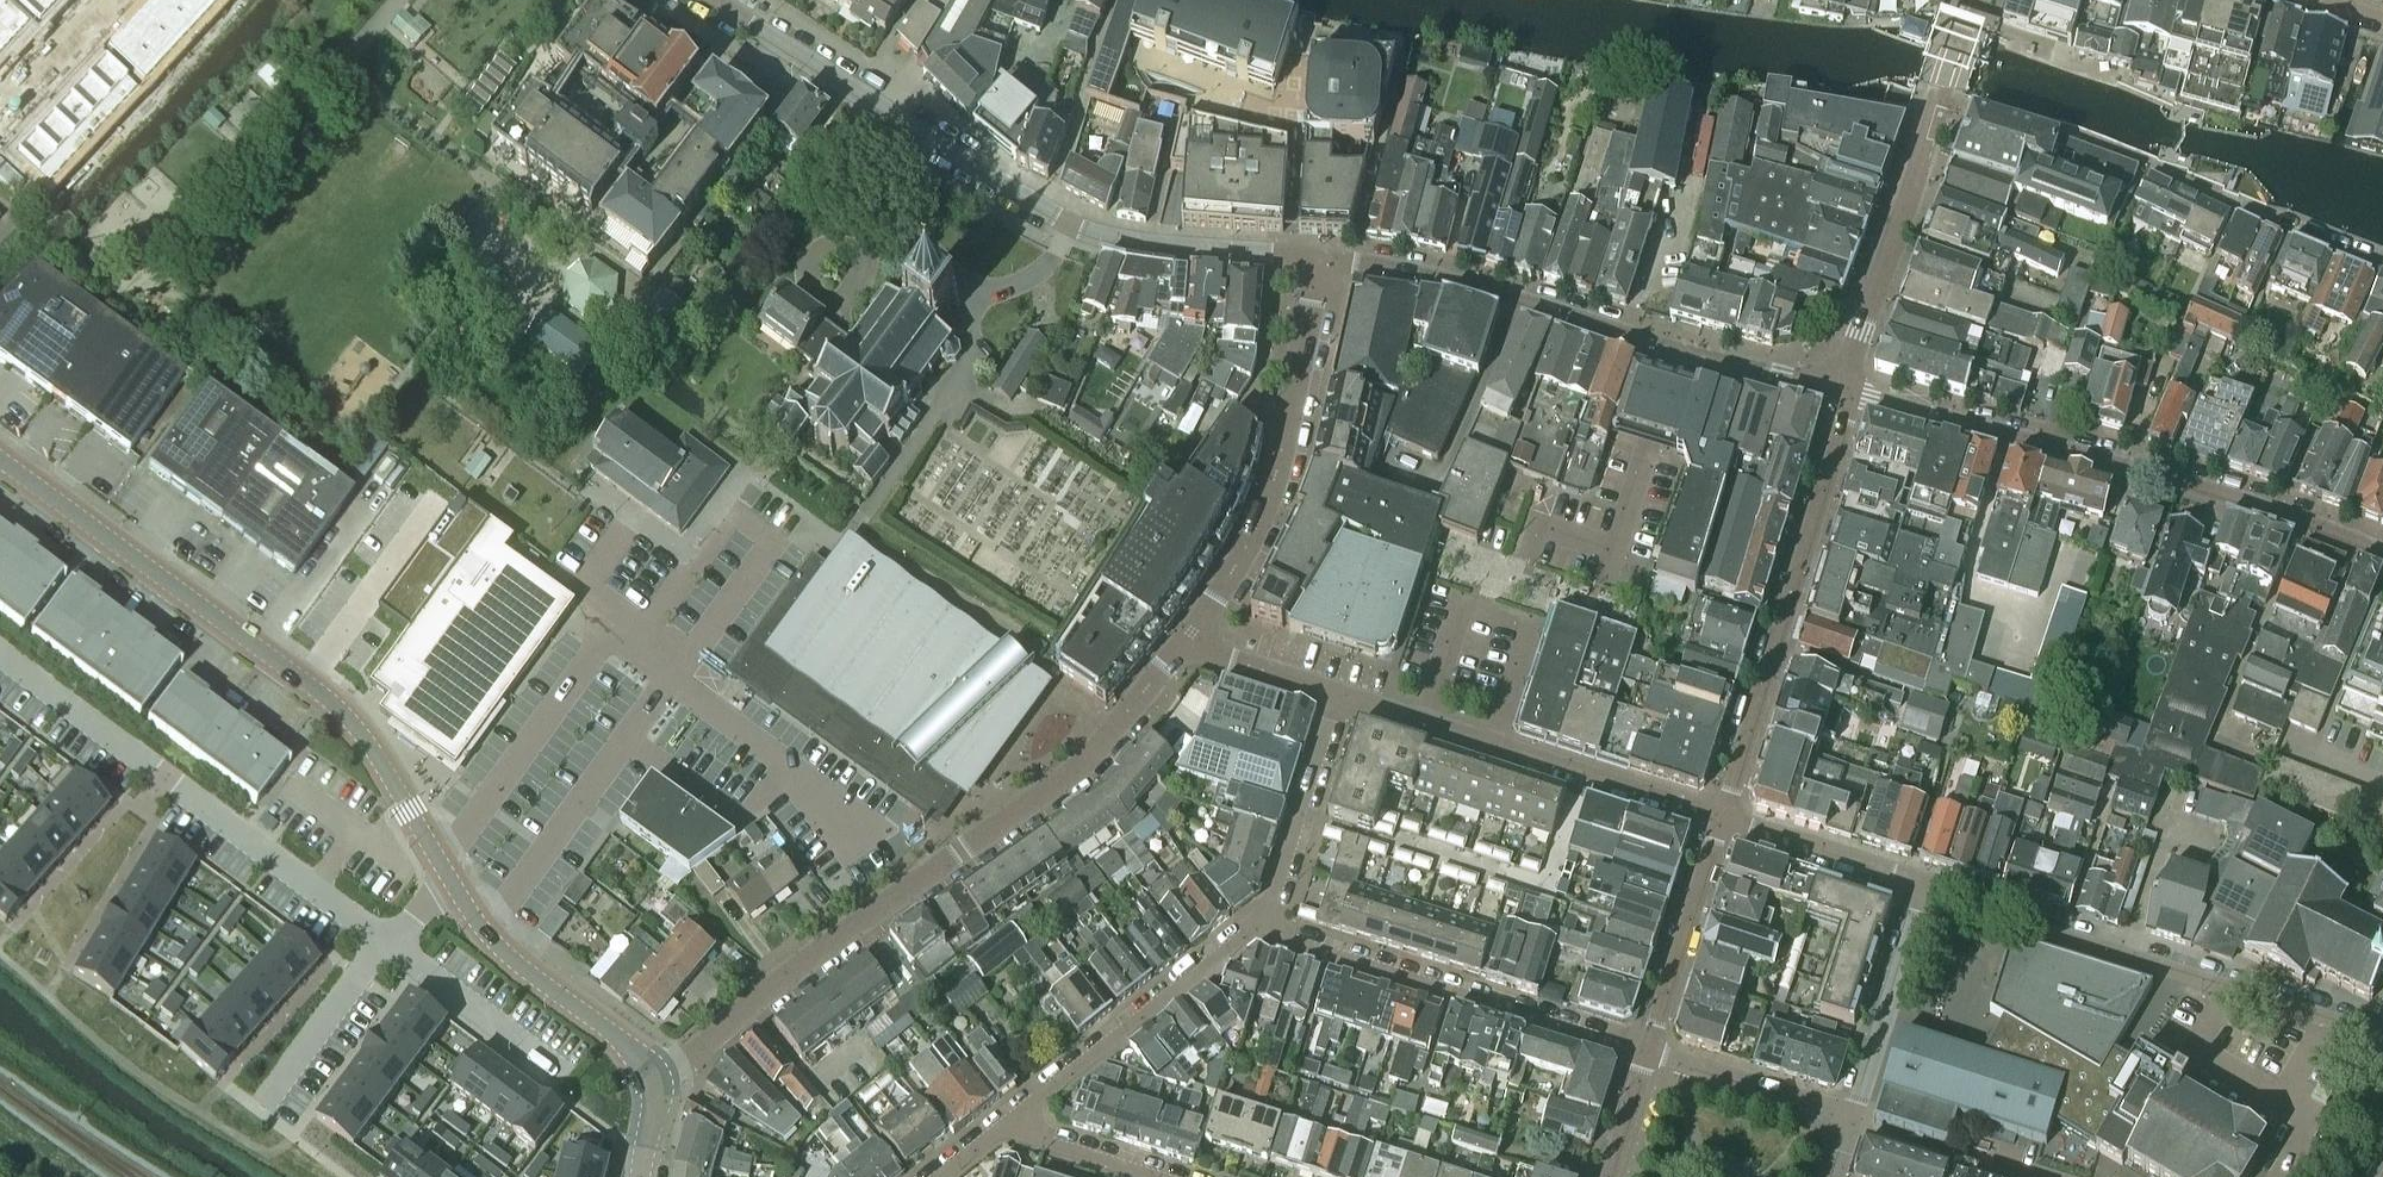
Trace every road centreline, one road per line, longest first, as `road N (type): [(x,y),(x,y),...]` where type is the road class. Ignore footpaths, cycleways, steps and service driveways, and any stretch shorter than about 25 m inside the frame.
road 1 (residential): [(654,1081),(1116,738),(1190,649)]
road 2 (tertiary): [(1315,258),(1126,242),(1069,225),(705,0)]
road 3 (tertiary): [(458,888),(349,717),(0,465)]
road 4 (tertiary): [(2382,558),(2203,491),(1848,391)]
road 5 (tertiary): [(1848,391),(1680,352),(1442,281),(1315,258)]
road 6 (residential): [(393,942),(0,654)]
road 7 (residential): [(1919,887),(2382,1038)]
road 8 (residential): [(1848,391),(1720,821)]
road 9 (residential): [(2382,260),(2075,138),(1979,109)]
road 10 (residential): [(1190,649),(1287,435),(1315,258)]
road 11 (tertiary): [(1848,391),(1861,332),(1973,0)]
road 12 (residential): [(1266,931),(1649,1056)]
road 13 (residential): [(1422,725),(1466,603),(1533,624),(1489,747)]
road 14 (residential): [(1266,931),(1014,1119)]
road 15 (tertiary): [(654,1081),(638,1056),(513,962),(458,888)]
road 16 (residential): [(1720,821),(1649,1056)]
road 17 (residential): [(1342,700),(1266,931)]
road 18 (residential): [(1720,821),(1489,747)]
road 19 (residential): [(1850,1119),(1919,887)]
road 20 (residential): [(393,942),(256,1109)]
road 21 (residential): [(564,1071),(393,942)]
road 22 (residential): [(1850,1119),(1649,1056)]
road 23 (residential): [(1919,887),(1720,821)]
road 24 (residential): [(1342,700),(1190,649)]
road 25 (residential): [(1014,1119),(1037,1141),(1154,1176)]
road 26 (residential): [(1649,1056),(1610,1176)]

